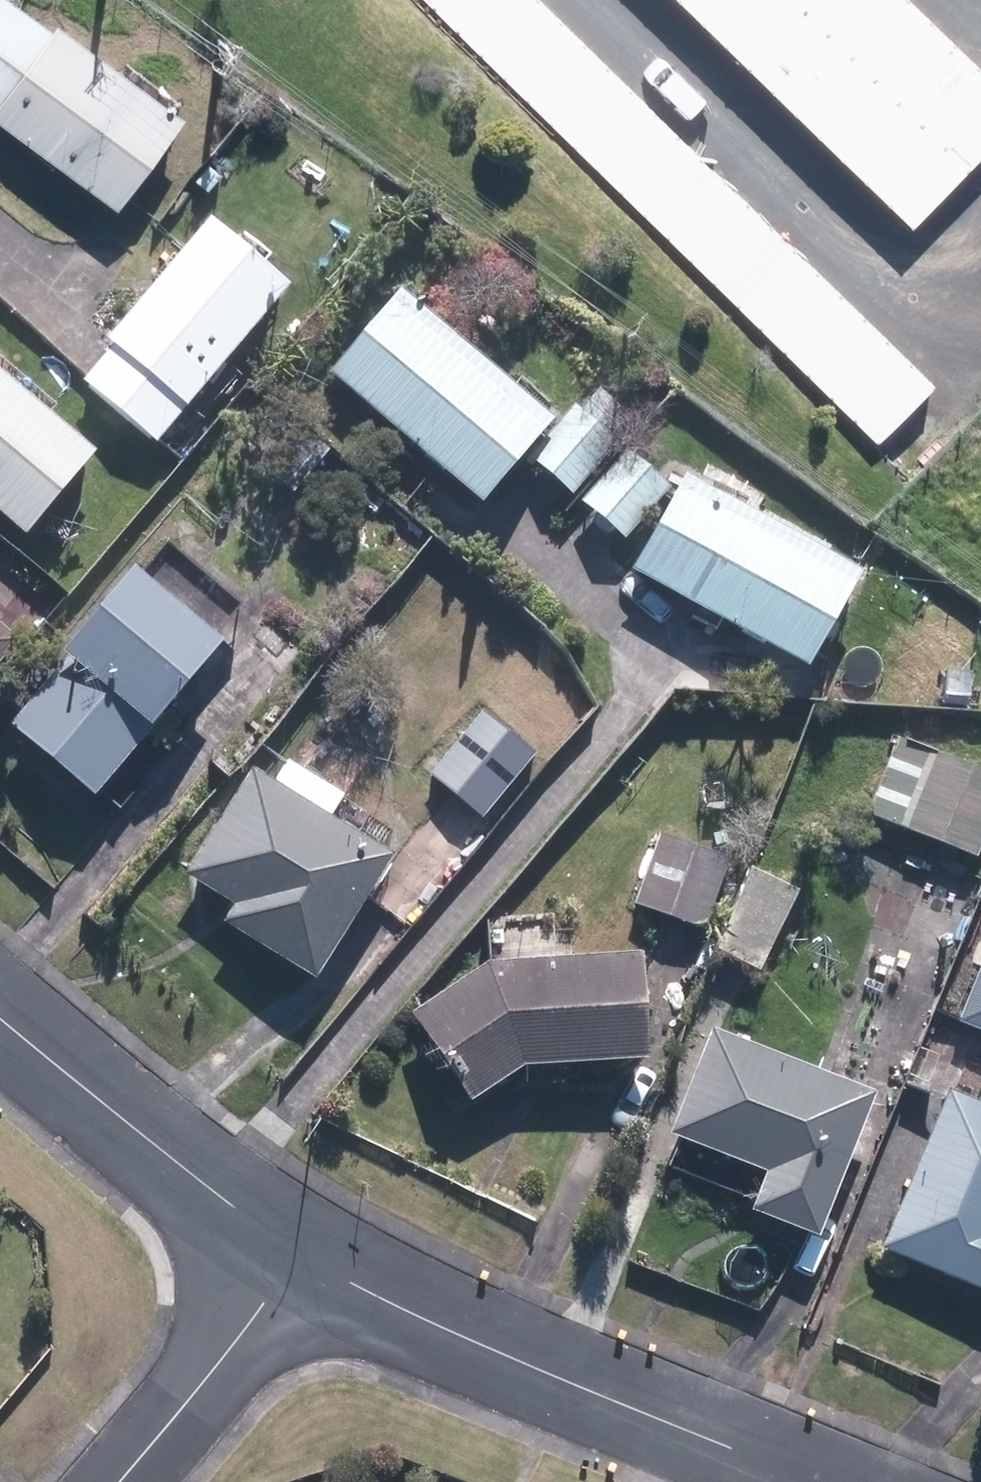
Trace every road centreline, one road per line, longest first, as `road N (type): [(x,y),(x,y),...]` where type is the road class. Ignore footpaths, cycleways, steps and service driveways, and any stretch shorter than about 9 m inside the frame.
road 1 (residential): [(303,1260),(497,1357),(829,1481)]
road 2 (residential): [(0,1009),(303,1260)]
road 3 (residential): [(303,1260),(114,1481)]

